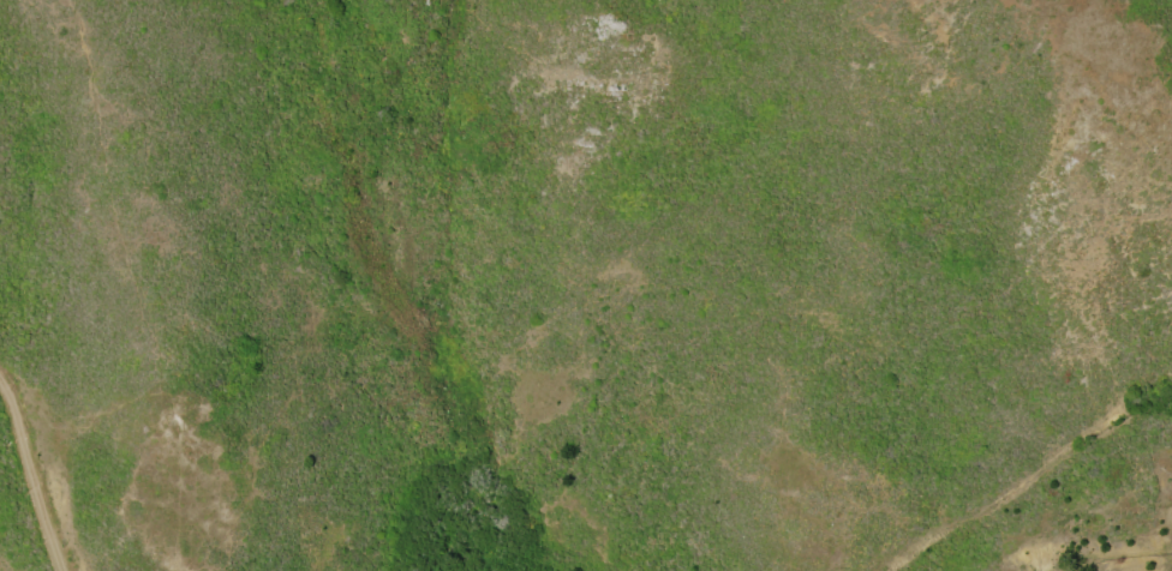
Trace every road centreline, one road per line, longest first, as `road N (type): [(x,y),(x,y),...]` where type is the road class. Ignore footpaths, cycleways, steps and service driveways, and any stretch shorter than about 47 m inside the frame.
road 1 (track): [(65,570),(12,401),(0,387)]

